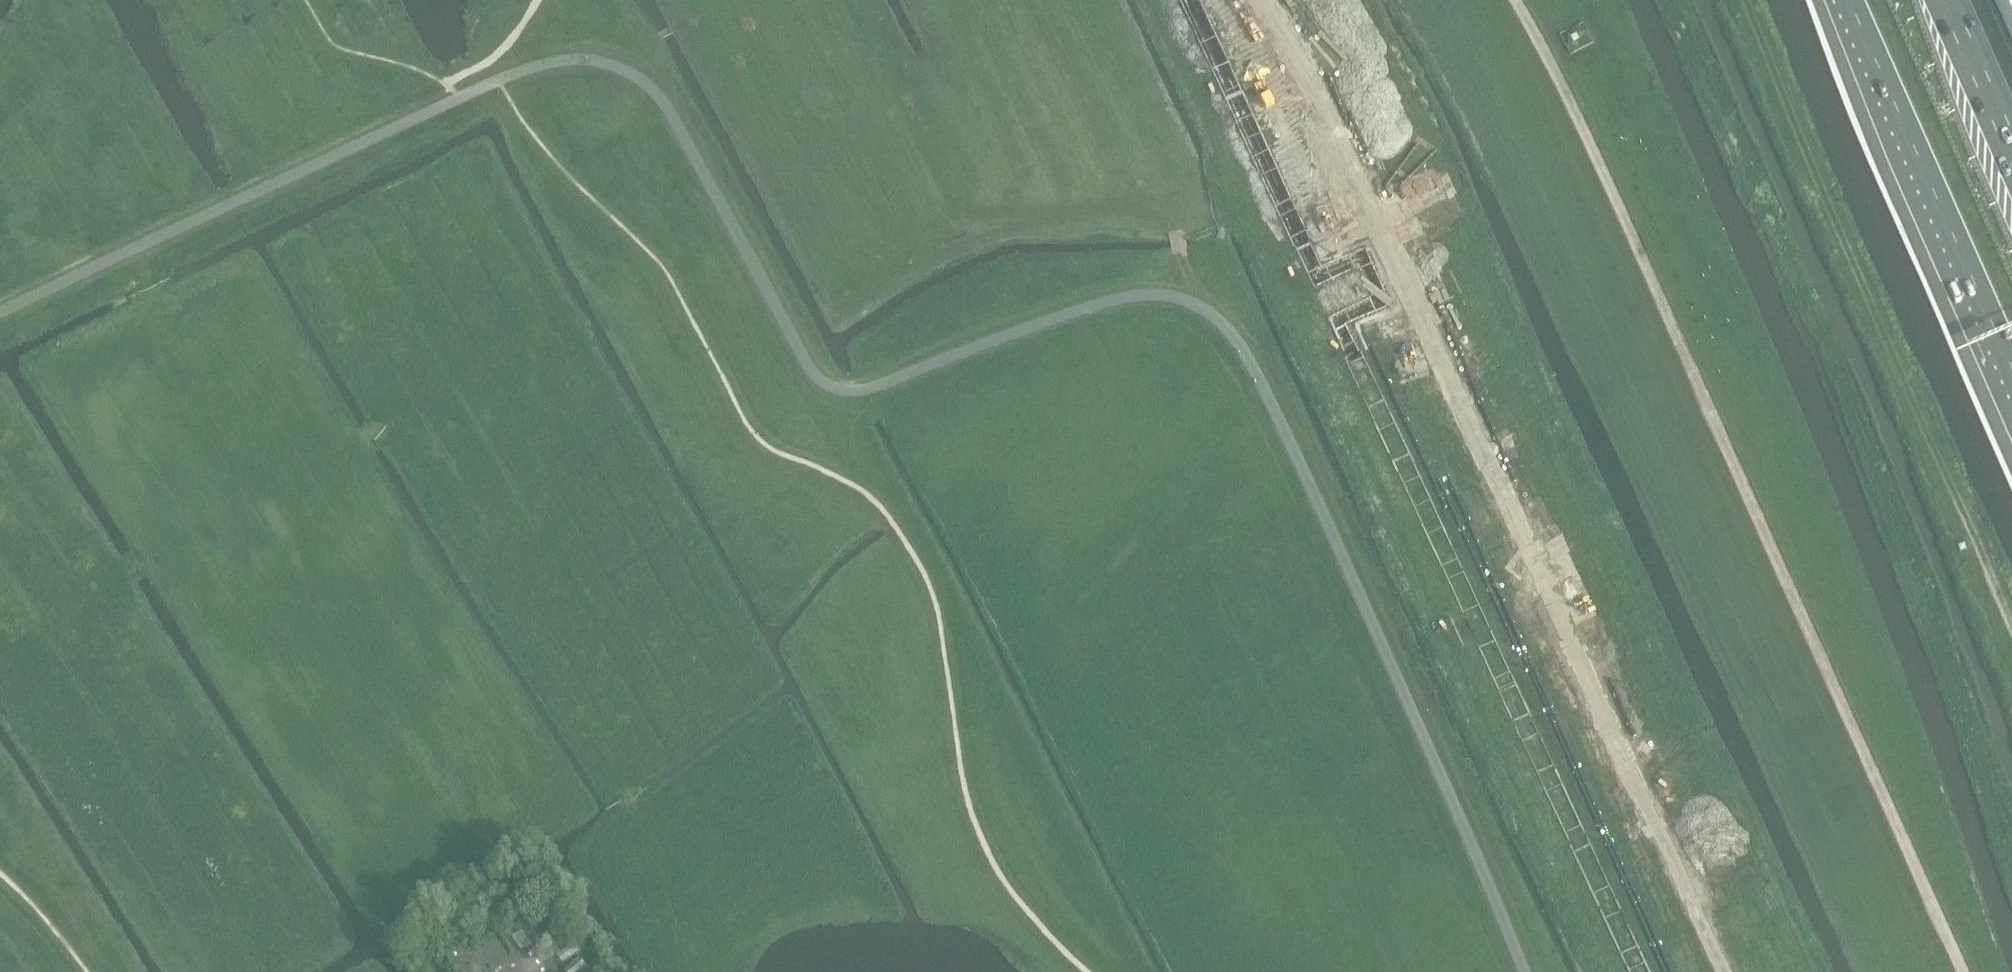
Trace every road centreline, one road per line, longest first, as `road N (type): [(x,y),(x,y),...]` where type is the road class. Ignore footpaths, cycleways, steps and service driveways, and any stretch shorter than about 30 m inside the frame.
road 1 (track): [(1516,0),(1636,239),(1965,971)]
road 2 (track): [(2011,646),(1739,0)]
road 3 (motorway): [(1857,0),(2011,358)]
road 4 (motorway): [(2011,130),(1953,0)]

